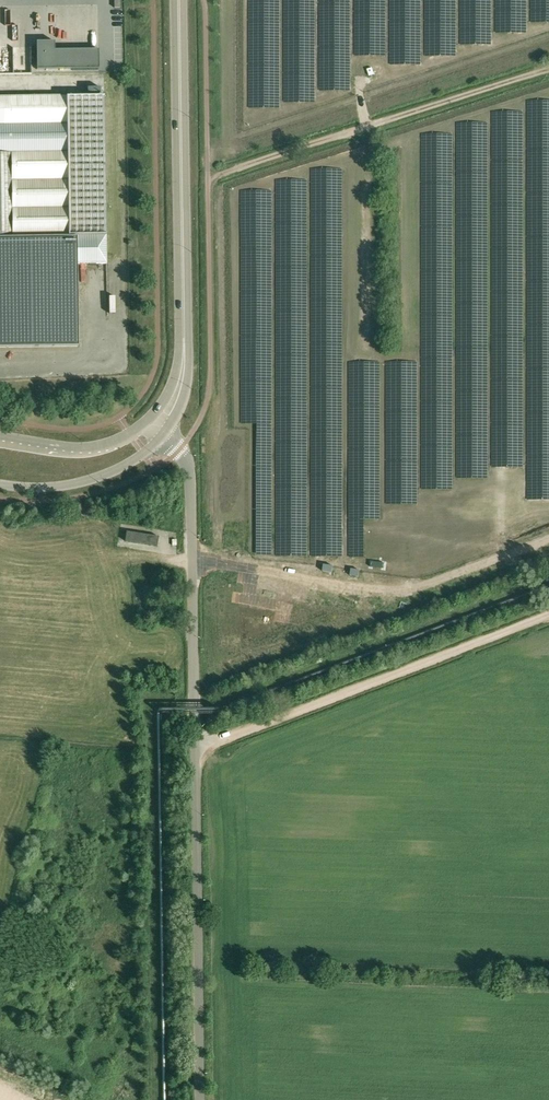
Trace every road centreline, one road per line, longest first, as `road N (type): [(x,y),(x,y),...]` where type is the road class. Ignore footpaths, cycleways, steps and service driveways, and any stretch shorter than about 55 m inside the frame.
road 1 (secondary): [(176,394),(184,365),(179,0)]
road 2 (unclassified): [(195,745),(548,616)]
road 3 (track): [(208,176),(548,69)]
road 4 (unclassified): [(199,1099),(195,745)]
road 5 (unclassified): [(195,745),(190,480),(187,460),(164,434)]
road 6 (secondary): [(0,485),(54,487),(100,477),(164,434)]
road 7 (secondary): [(147,422),(118,441),(89,447),(0,437)]

